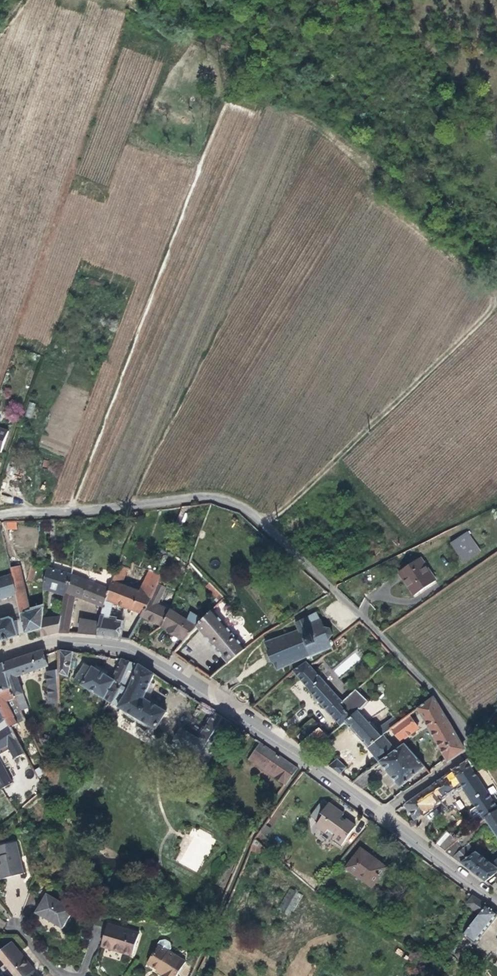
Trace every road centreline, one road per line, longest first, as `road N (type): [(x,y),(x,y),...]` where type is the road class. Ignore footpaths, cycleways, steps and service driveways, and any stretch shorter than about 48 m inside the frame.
road 1 (track): [(130,0),(231,46),(251,86),(369,166),(374,197),(492,288),(489,311),(469,332),(262,523)]
road 2 (residential): [(476,744),(373,623),(262,523),(213,491),(0,515)]
road 3 (tertiary): [(0,659),(58,643),(129,650),(304,761),(496,902)]

